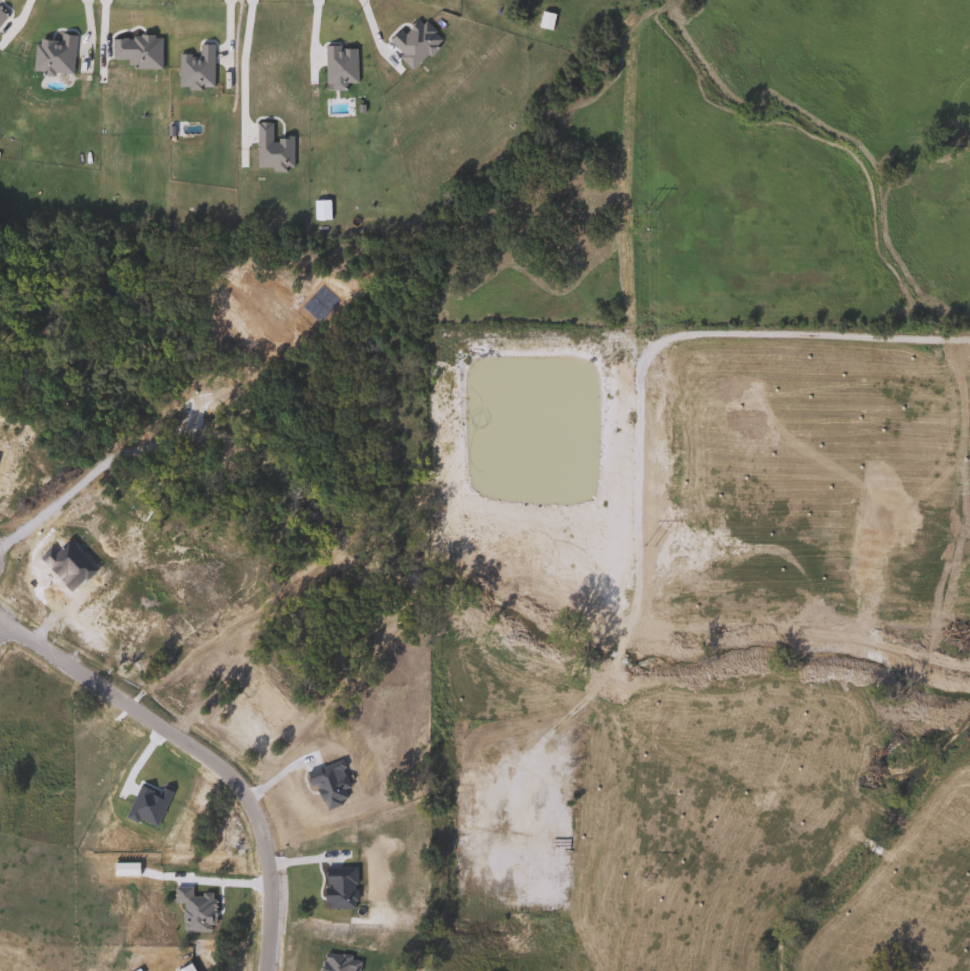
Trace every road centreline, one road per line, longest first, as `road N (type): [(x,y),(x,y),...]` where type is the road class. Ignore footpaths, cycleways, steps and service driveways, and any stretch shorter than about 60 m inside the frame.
road 1 (residential): [(269,970),(277,888),(265,833),(240,782),(6,631),(0,612)]

